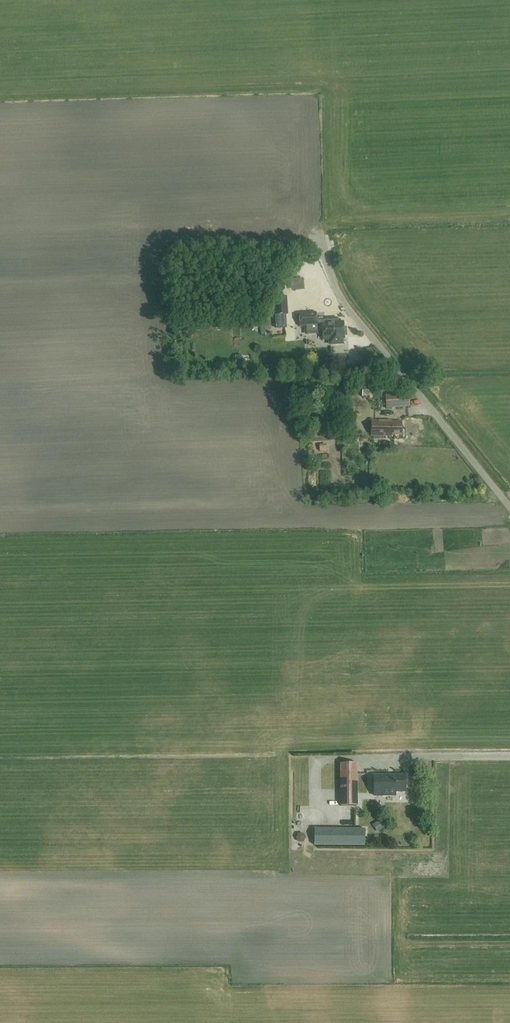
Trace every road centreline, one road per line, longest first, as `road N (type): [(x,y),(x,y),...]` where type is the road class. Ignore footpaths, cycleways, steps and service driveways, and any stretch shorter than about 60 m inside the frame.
road 1 (unclassified): [(509,507),(349,309),(320,237)]

